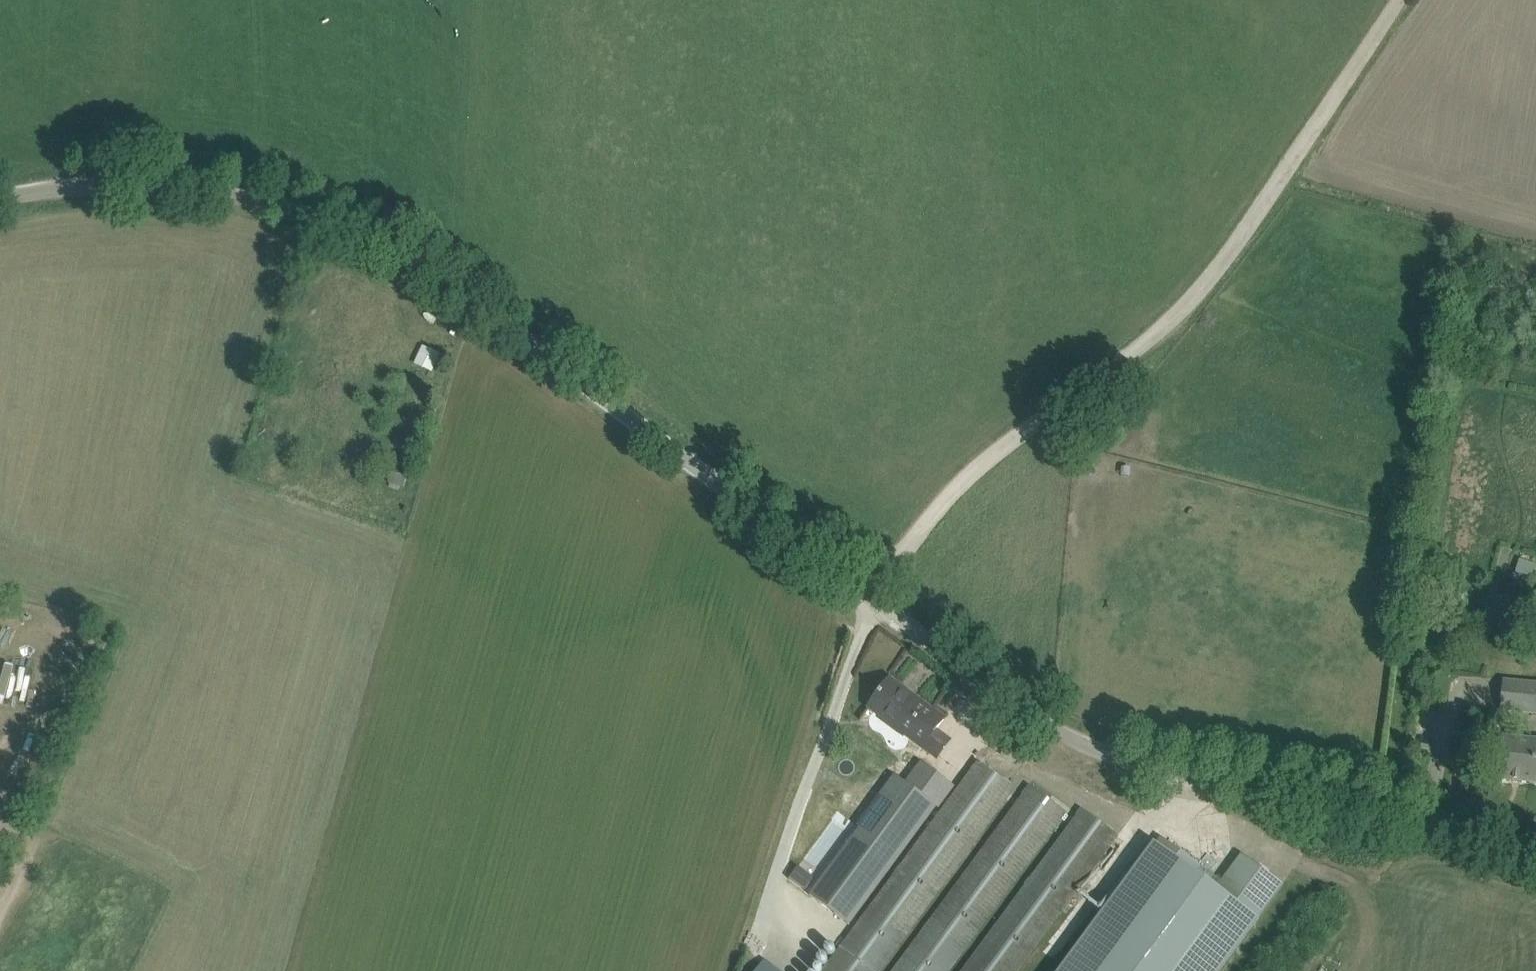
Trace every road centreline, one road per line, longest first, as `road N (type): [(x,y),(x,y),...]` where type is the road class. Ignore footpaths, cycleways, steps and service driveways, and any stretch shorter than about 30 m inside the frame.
road 1 (unclassified): [(1535,849),(1318,798),(1128,765),(1043,725),(520,339),(422,271),(325,225),(242,199),(119,187),(0,199)]

